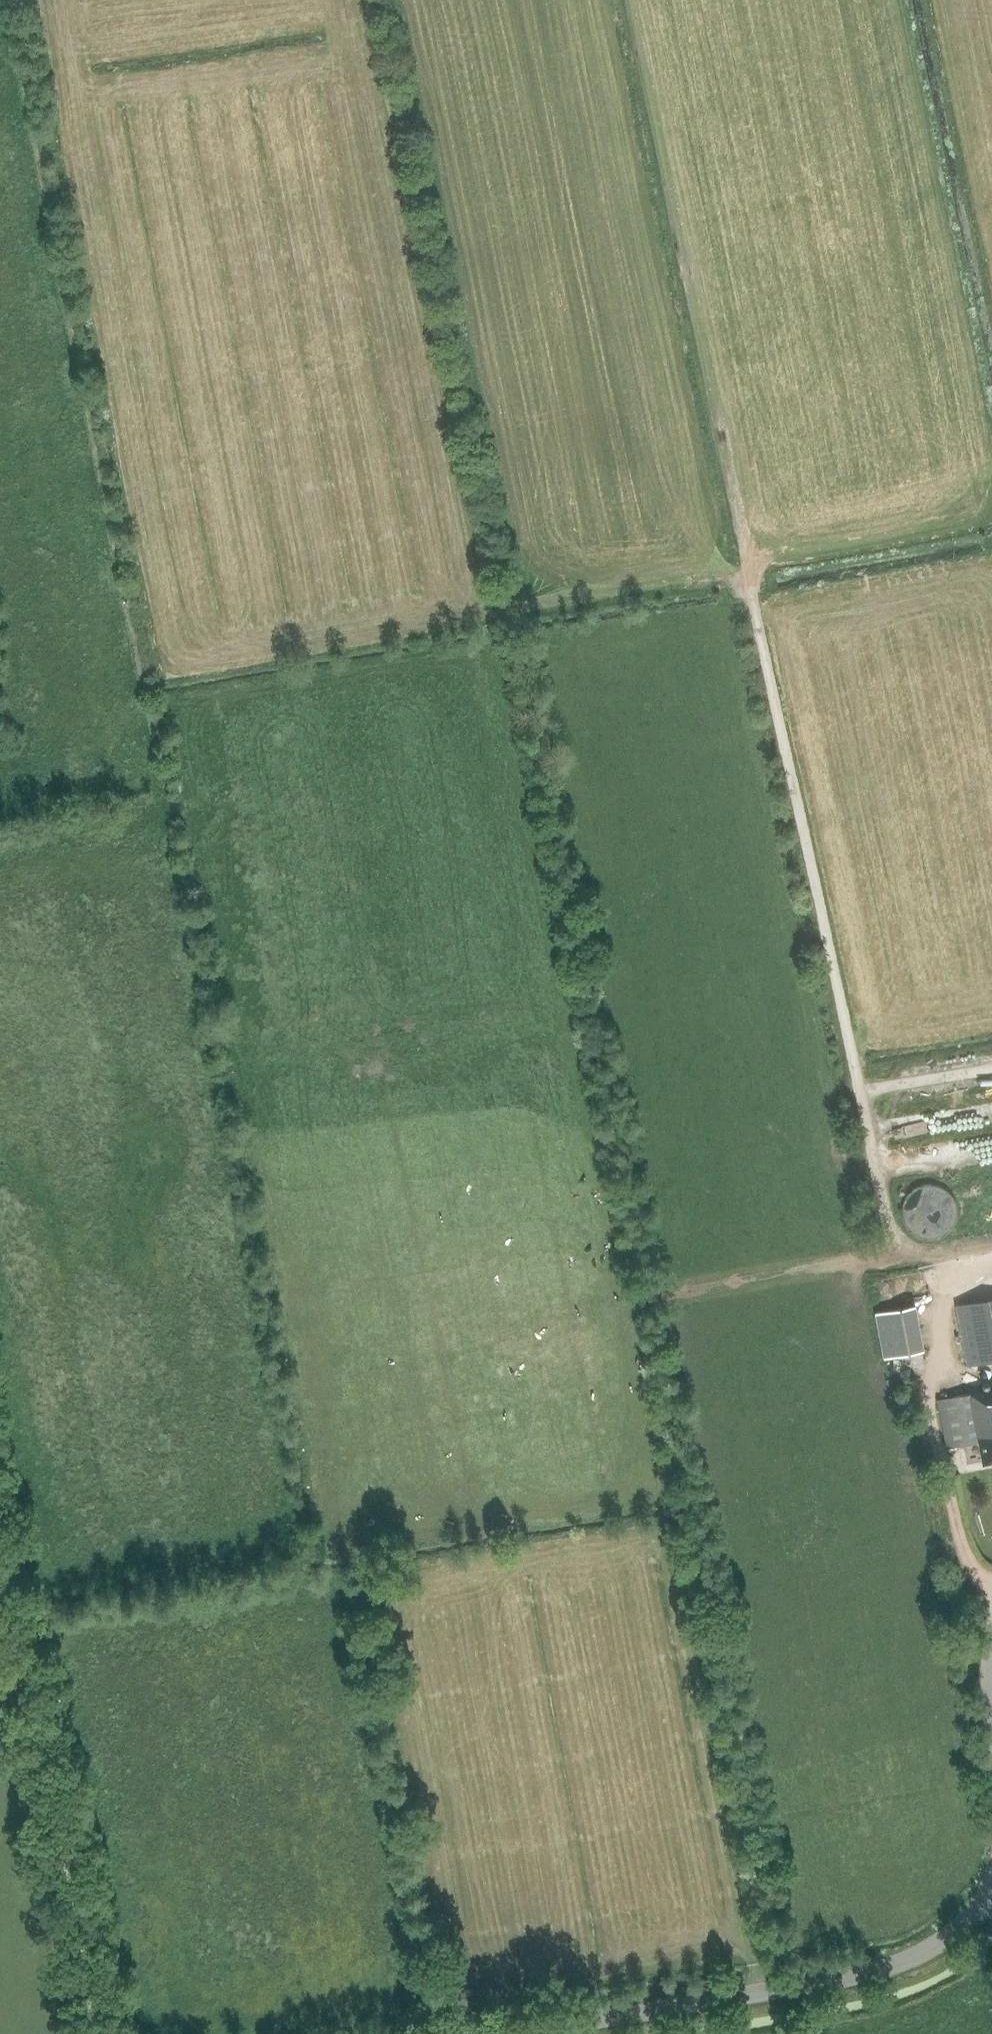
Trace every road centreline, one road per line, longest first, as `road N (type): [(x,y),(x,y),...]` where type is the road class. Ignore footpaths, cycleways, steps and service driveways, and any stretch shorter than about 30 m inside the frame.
road 1 (unclassified): [(524,2033),(881,1972),(962,1926),(991,1887)]

